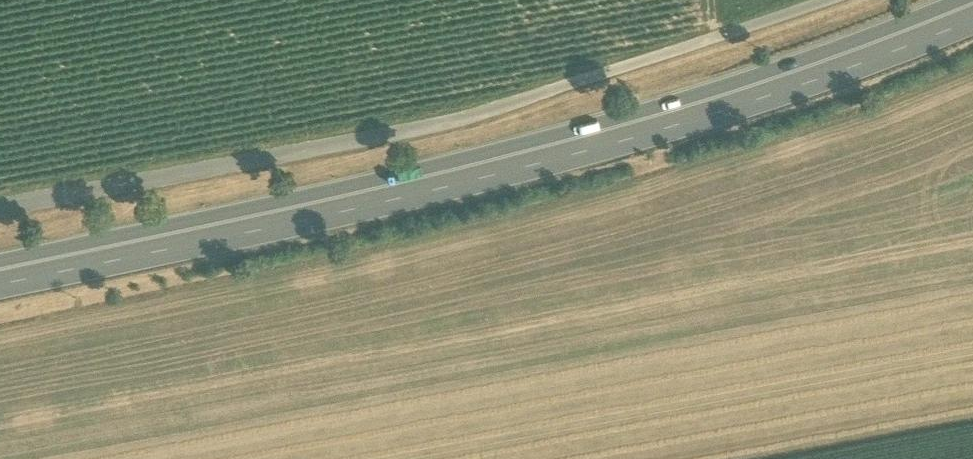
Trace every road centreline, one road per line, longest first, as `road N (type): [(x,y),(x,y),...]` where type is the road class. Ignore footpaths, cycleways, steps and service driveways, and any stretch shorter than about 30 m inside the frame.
road 1 (trunk): [(972,13),(739,97),(518,161),(0,277)]
road 2 (track): [(0,207),(467,120),(823,0)]

